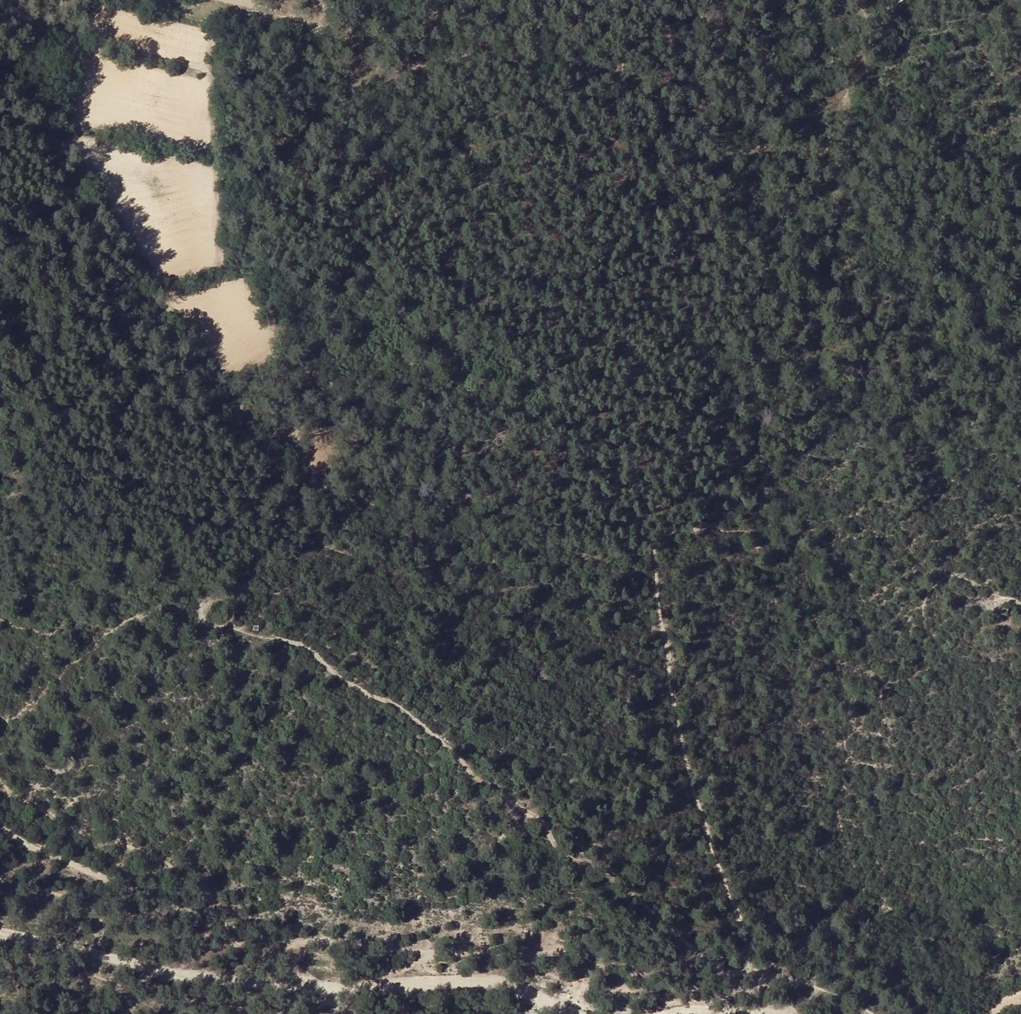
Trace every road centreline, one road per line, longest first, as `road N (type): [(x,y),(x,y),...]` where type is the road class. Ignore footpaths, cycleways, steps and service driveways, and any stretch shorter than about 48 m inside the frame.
road 1 (track): [(581,1013),(504,986),(436,979),(315,991),(0,930)]
road 2 (track): [(742,1011),(755,980),(753,943),(692,766),(658,533)]

